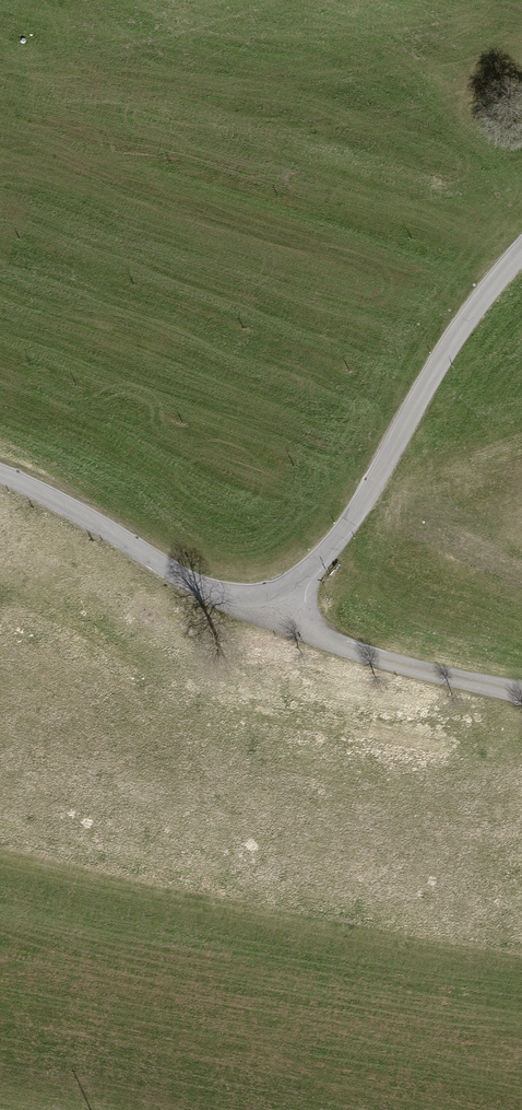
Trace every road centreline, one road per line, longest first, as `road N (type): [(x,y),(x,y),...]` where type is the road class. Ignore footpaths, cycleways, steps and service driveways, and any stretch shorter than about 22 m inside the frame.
road 1 (unclassified): [(280,617),(354,514),(503,266),(521,247)]
road 2 (unclassified): [(0,475),(280,617)]
road 3 (unclassified): [(280,617),(385,661),(521,696)]

